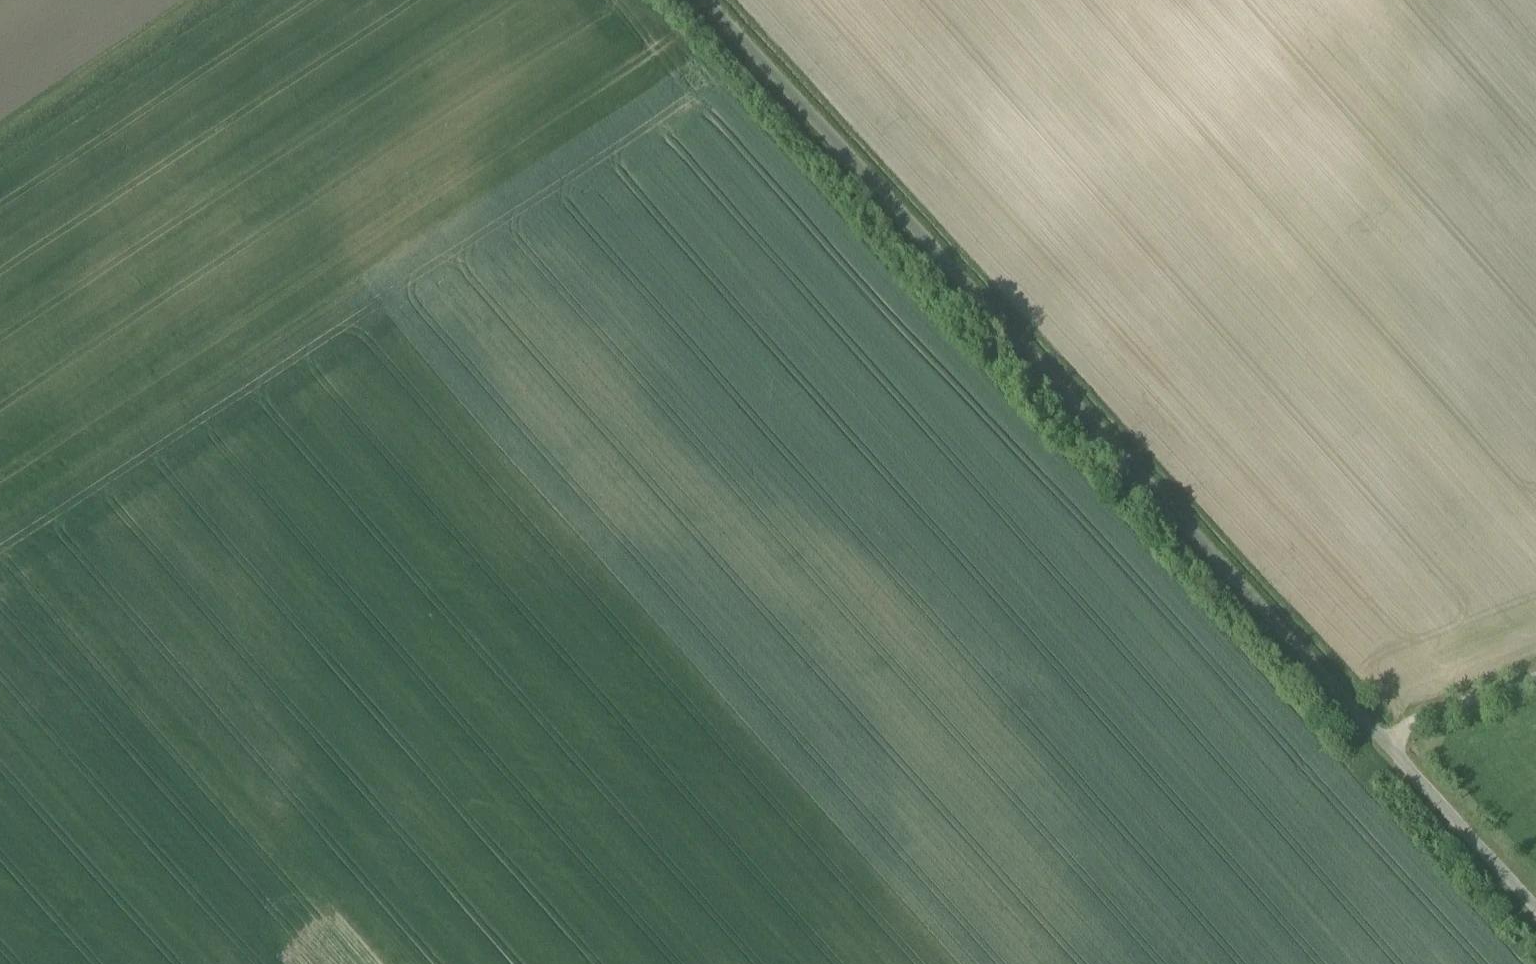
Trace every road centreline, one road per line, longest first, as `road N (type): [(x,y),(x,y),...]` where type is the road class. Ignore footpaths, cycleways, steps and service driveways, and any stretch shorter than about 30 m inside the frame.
road 1 (unclassified): [(1535,911),(710,0)]

